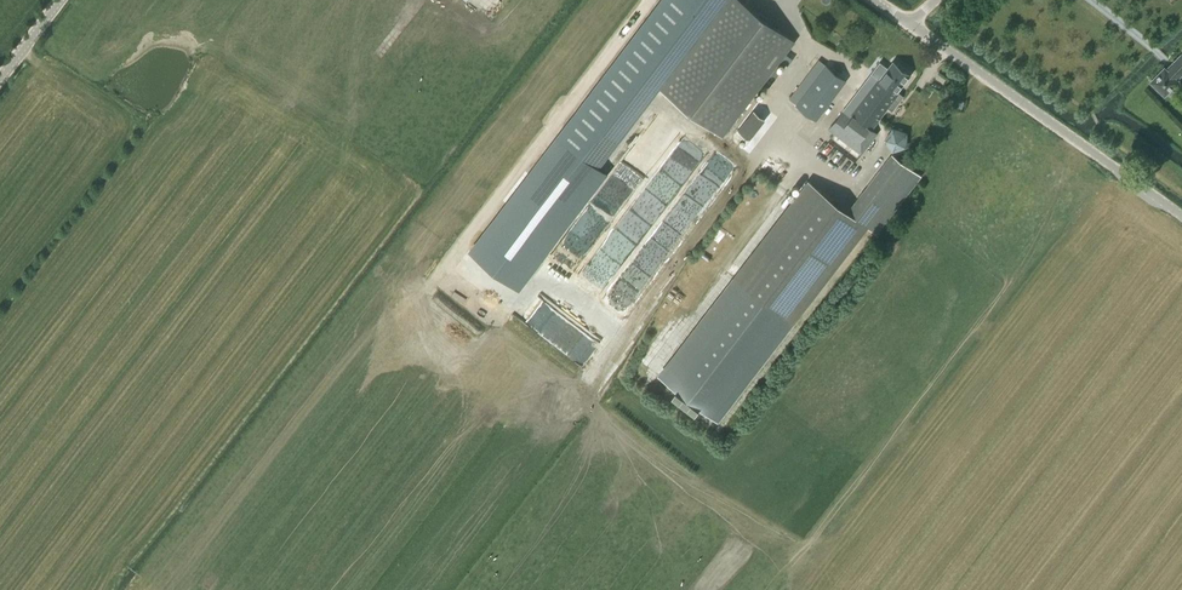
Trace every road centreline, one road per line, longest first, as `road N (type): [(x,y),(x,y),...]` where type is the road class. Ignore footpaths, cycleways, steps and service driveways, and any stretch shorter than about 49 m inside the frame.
road 1 (unclassified): [(1181,216),(910,23)]

